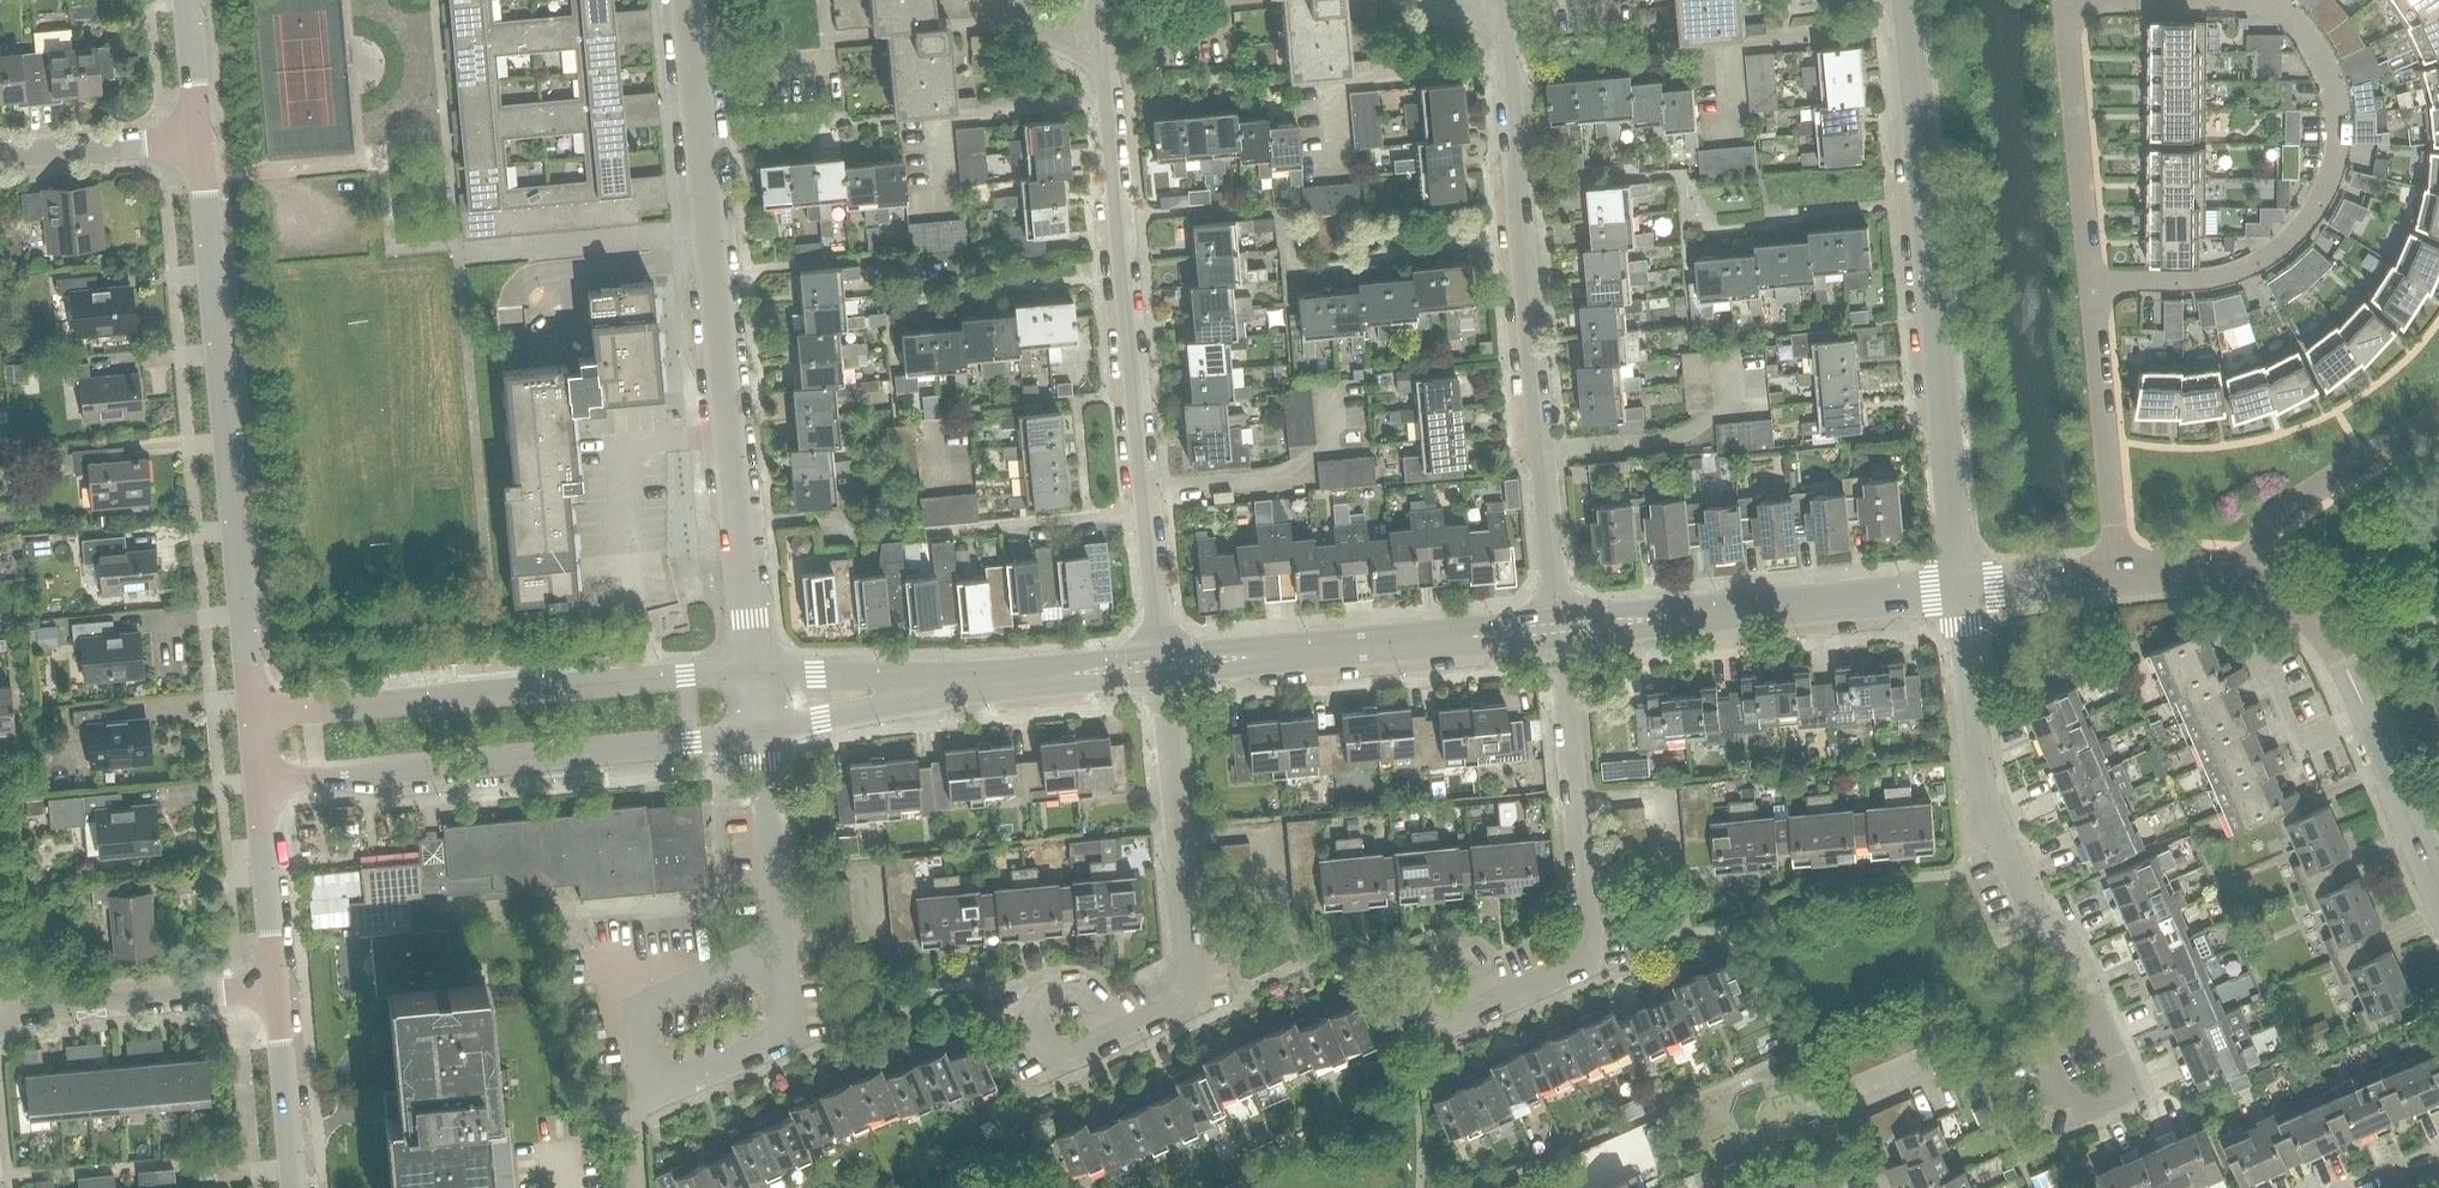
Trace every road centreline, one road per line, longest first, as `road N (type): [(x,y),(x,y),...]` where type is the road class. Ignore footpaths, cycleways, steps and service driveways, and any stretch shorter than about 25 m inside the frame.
road 1 (residential): [(2096,284),(2222,279),(2291,245),(2316,216),(2332,177),(2337,104),(2313,48),(2276,5),(2068,9)]
road 2 (residential): [(757,677),(693,0)]
road 3 (residential): [(1163,653),(1106,34)]
road 4 (residential): [(1557,617),(1501,1)]
road 5 (residential): [(1959,592),(1906,0)]
road 6 (tertiary): [(253,716),(200,138)]
road 7 (residential): [(258,783),(703,746),(764,733)]
road 8 (residential): [(757,677),(253,716)]
road 9 (residential): [(2102,1029),(2070,951),(2030,908),(1989,815),(1973,745),(1959,592)]
road 10 (residential): [(1496,1008),(1571,979),(1589,950),(1560,642)]
road 11 (residential): [(788,968),(790,1028),(781,1044),(646,1099),(640,1014),(736,974)]
road 12 (residential): [(1114,1039),(1182,1011),(1195,990),(1166,679)]
road 13 (residential): [(2414,831),(2308,613),(2243,575)]
road 14 (residential): [(1657,620),(1959,592)]
road 15 (residential): [(2096,284),(2119,578)]
road 16 (residential): [(0,1020),(275,989)]
road 17 (residential): [(2068,9),(2096,284)]
road 18 (residential): [(2243,575),(2251,545),(2272,523),(2438,419)]
road 19 (residential): [(764,733),(788,968)]
road 20 (residential): [(1246,660),(1473,638)]
road 21 (tertiary): [(275,989),(258,783)]
road 22 (residential): [(0,159),(200,138)]
road 23 (tertiary): [(294,1187),(275,989)]
road 24 (residential): [(1496,1008),(1465,963),(1419,967),(1406,986),(1414,1010),(1431,1027),(1449,1028)]
road 25 (residential): [(1114,1039),(1103,1014),(1064,990),(1046,997),(1034,1019),(1034,1036),(1062,1060)]
road 26 (residential): [(927,689),(871,677),(757,677)]
road 27 (residential): [(764,733),(875,709),(927,689)]
road 28 (residential): [(2119,578),(1959,592)]
road 29 (residential): [(927,689),(1073,675)]
road 30 (residential): [(2089,1112),(2059,1101),(2043,1056),(2102,1029)]
road 31 (tertiary): [(200,138),(187,0)]
road 32 (residential): [(2243,575),(2119,578)]

